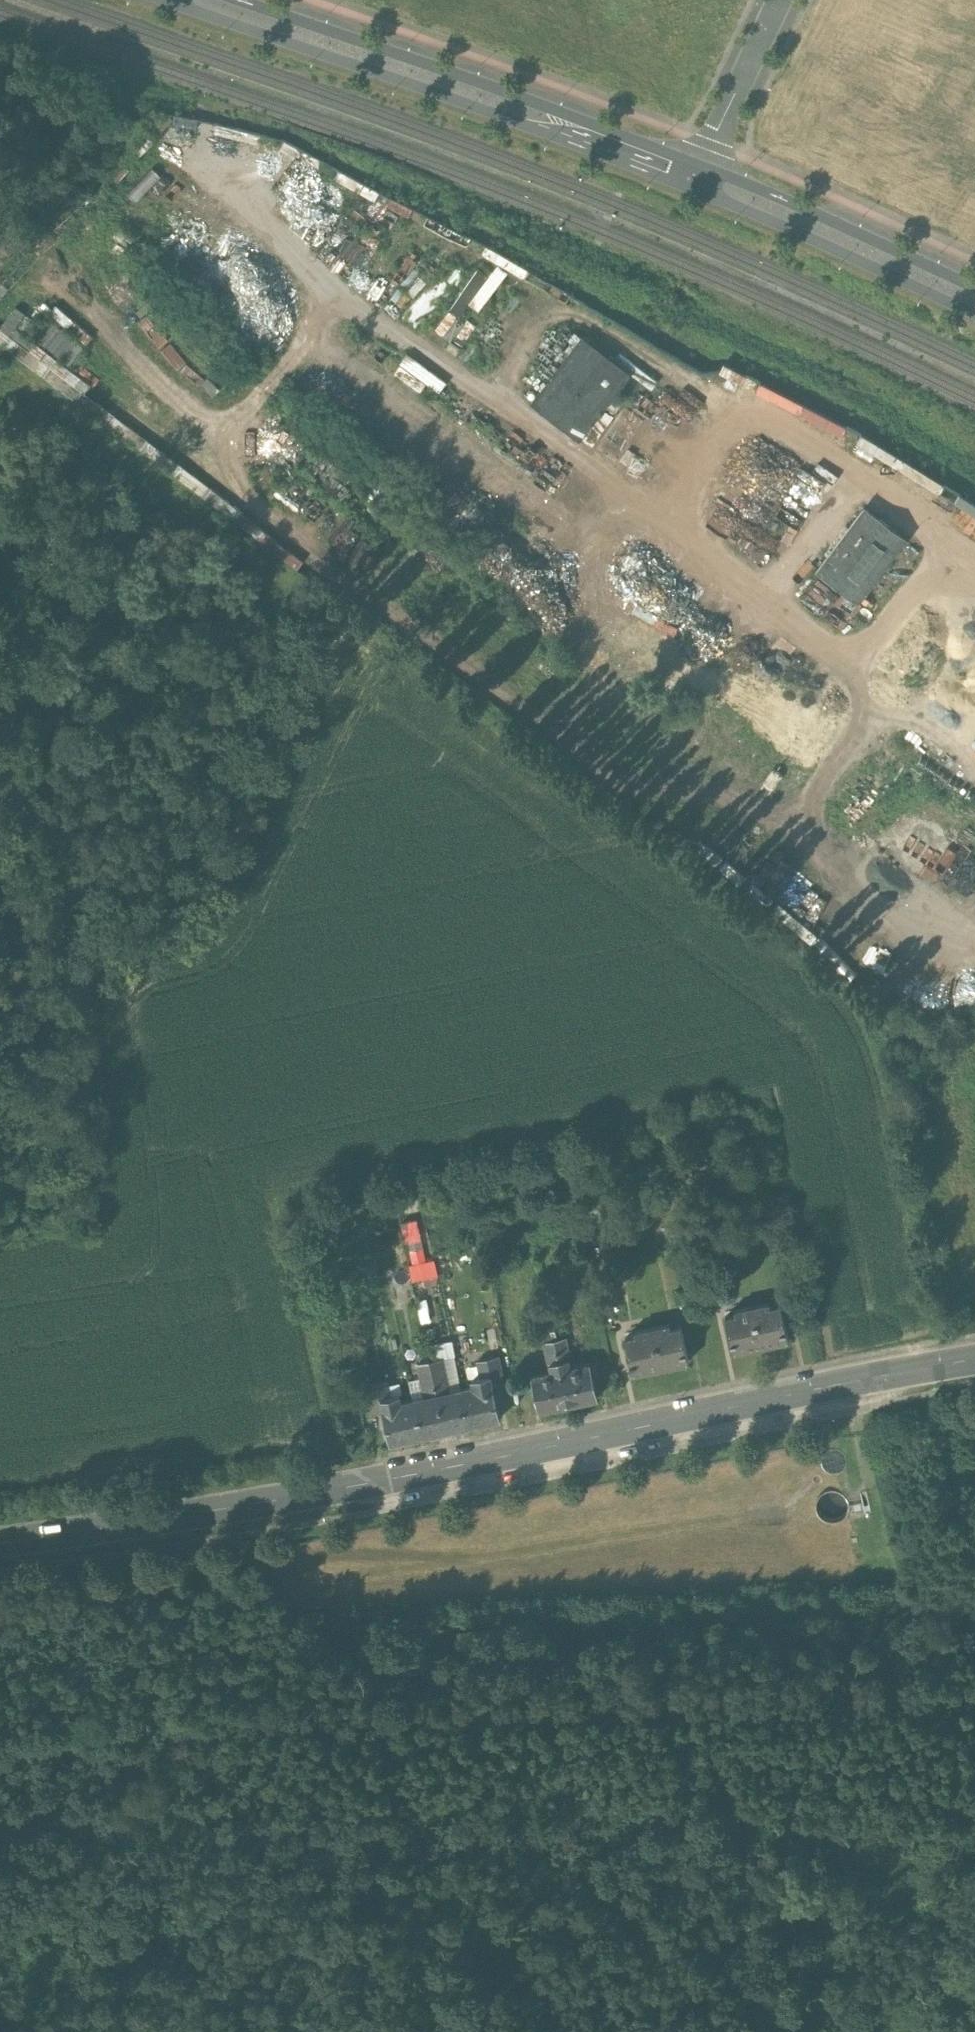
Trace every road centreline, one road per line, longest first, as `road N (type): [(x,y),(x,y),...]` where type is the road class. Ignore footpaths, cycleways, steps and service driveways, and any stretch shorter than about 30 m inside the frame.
road 1 (secondary): [(974,1362),(212,1513),(0,1543)]
road 2 (tertiary): [(209,0),(697,176)]
road 3 (tertiary): [(697,176),(974,298)]
road 4 (unclassified): [(697,176),(780,0)]

